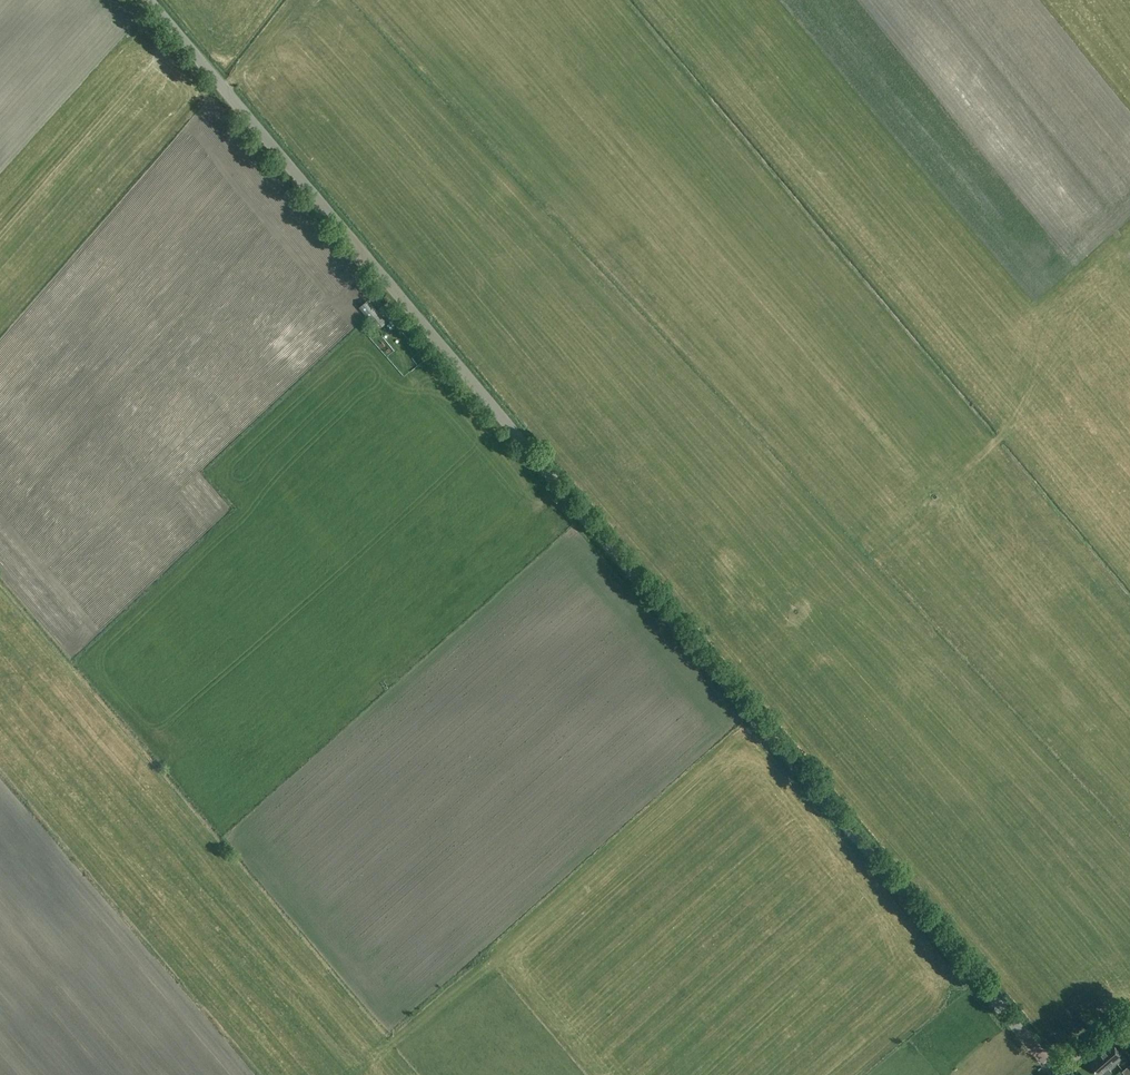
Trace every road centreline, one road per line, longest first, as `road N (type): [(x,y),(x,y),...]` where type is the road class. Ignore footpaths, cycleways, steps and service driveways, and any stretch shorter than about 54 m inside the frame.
road 1 (unclassified): [(1047,1063),(149,0)]

